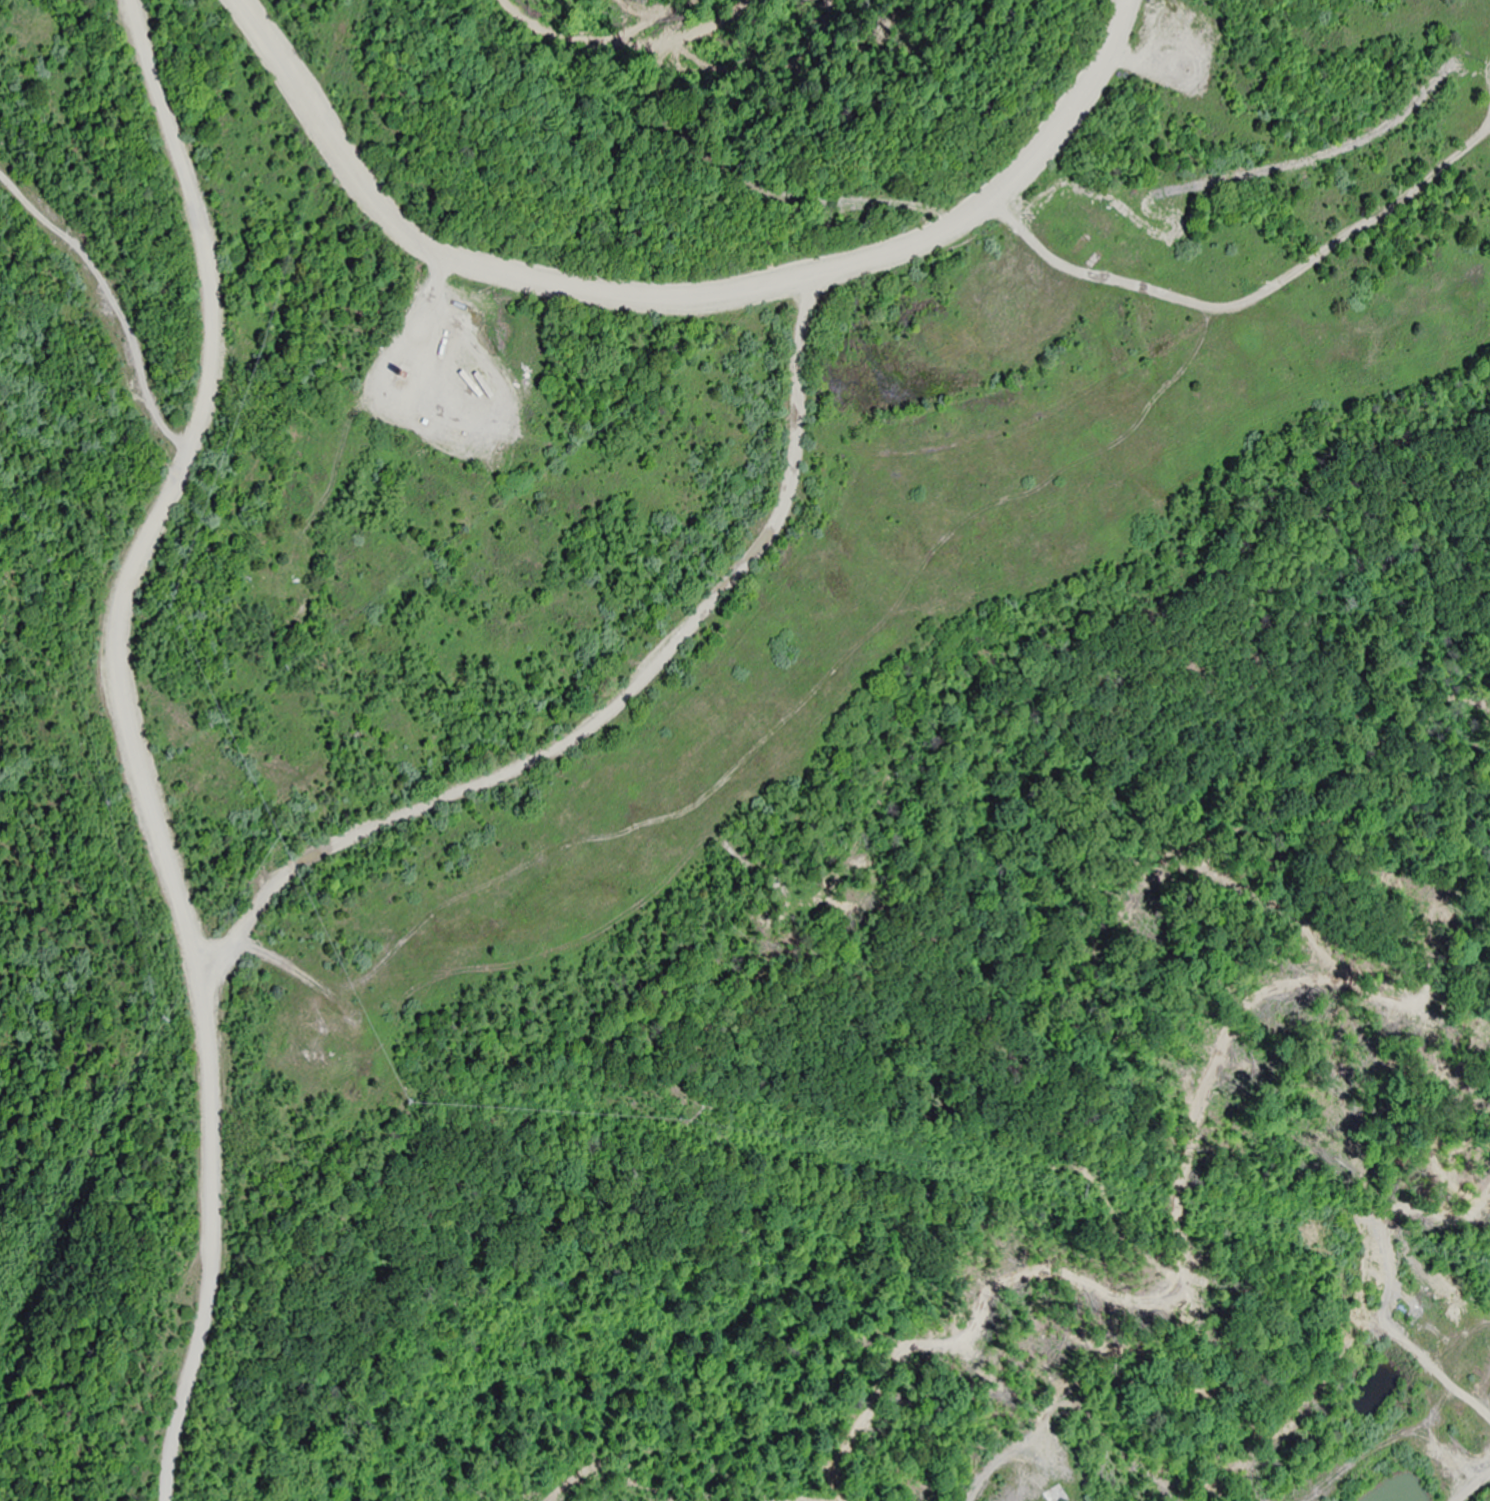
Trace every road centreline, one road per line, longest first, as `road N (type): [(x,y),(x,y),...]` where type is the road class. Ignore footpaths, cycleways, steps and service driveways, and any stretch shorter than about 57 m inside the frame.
road 1 (residential): [(1228,1500),(1234,1469),(1276,1410),(1328,1377),(1489,1332)]

